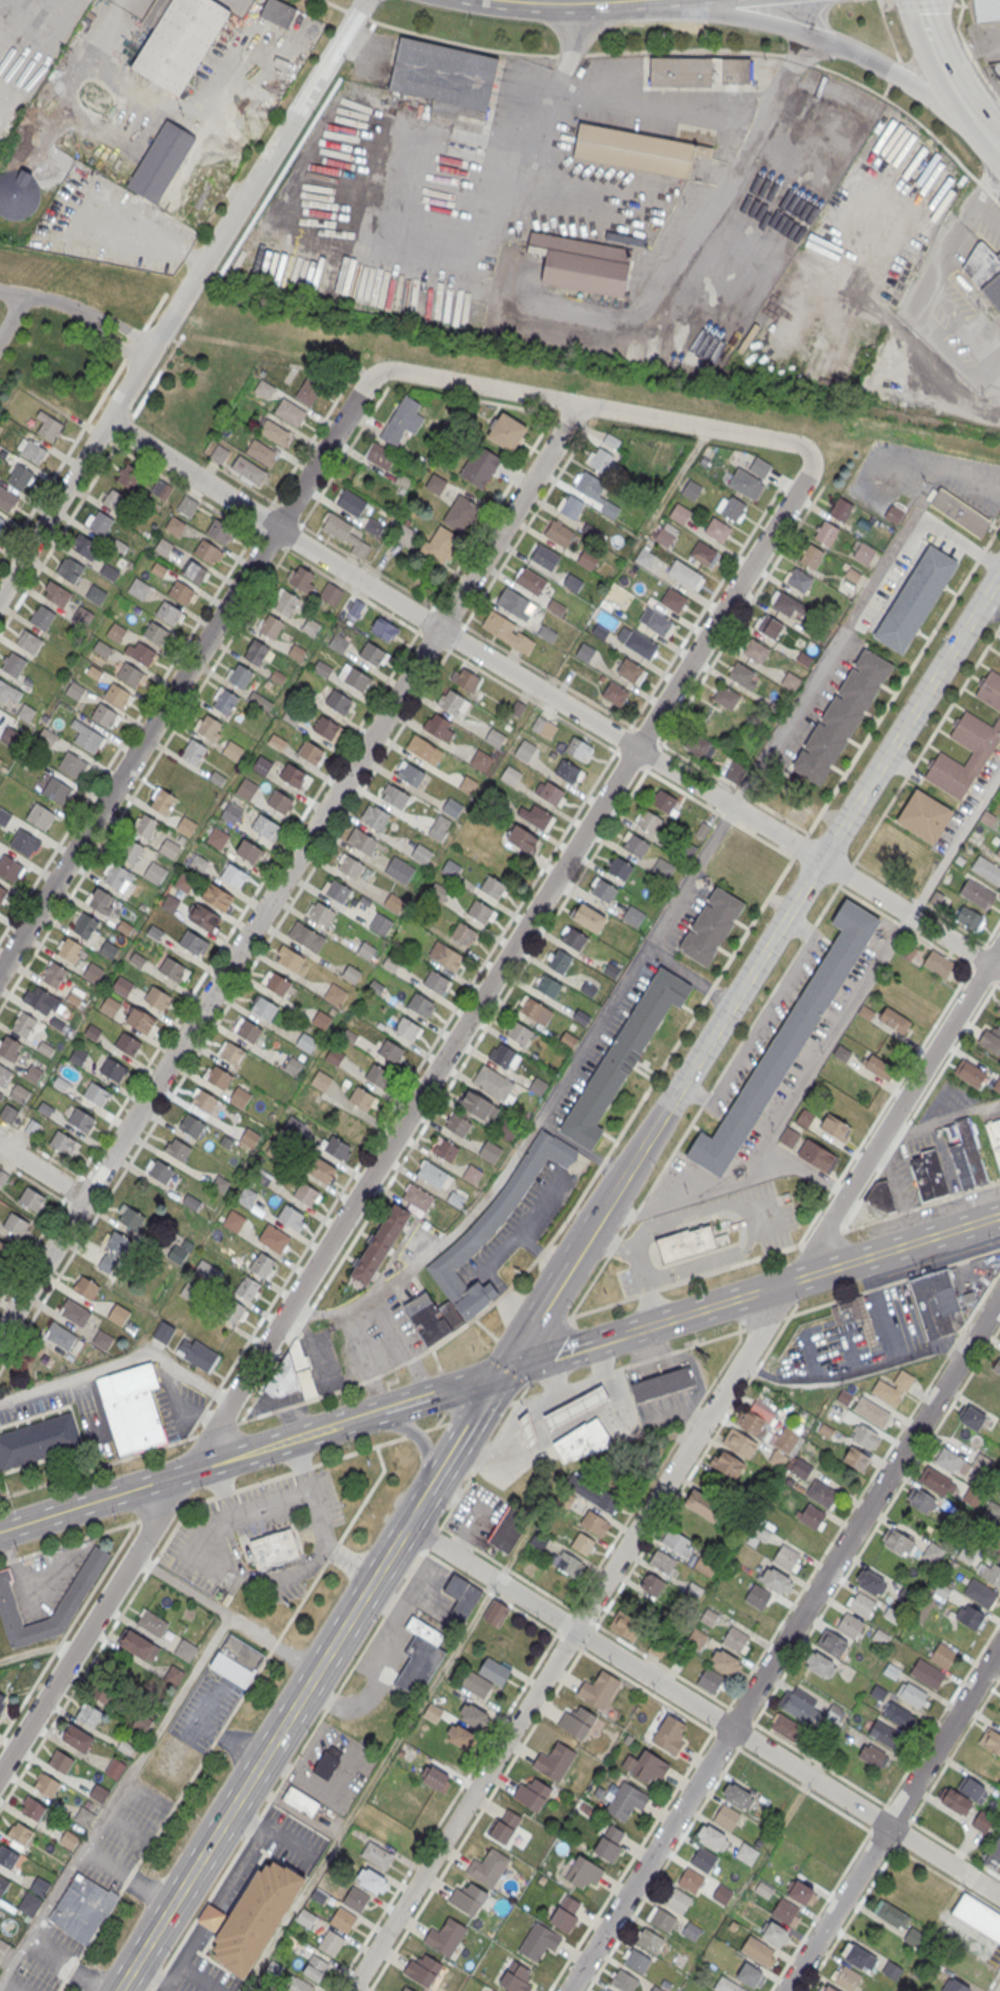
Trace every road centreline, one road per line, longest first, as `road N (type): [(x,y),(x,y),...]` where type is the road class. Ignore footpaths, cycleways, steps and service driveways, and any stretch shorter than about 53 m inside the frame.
road 1 (residential): [(810,459),(808,474),(170,1510),(0,1774)]
road 2 (residential): [(999,947),(353,1990)]
road 3 (residential): [(579,406),(0,1338)]
road 4 (residential): [(999,973),(107,422)]
road 5 (tertiary): [(999,579),(501,1372)]
road 6 (residential): [(999,1299),(569,1990)]
road 7 (residential): [(379,373),(0,973)]
road 8 (residential): [(365,0),(0,596)]
road 9 (residential): [(999,1894),(407,1526)]
road 10 (secondary): [(407,1526),(119,1990)]
road 11 (residential): [(810,459),(799,445),(379,373)]
road 12 (secondary): [(386,1408),(0,1531)]
road 13 (residential): [(999,1646),(786,1990)]
road 14 (secondary): [(999,1215),(684,1315)]
road 15 (secondary): [(708,0),(858,57),(994,142)]
road 16 (track): [(744,1364),(773,1377),(819,1381),(936,1349)]
road 17 (secondary): [(686,0),(497,0)]
road 18 (secondary): [(501,1372),(430,1491)]
road 19 (secondary): [(631,1331),(501,1372)]
road 20 (secondary): [(501,1372),(386,1408)]

